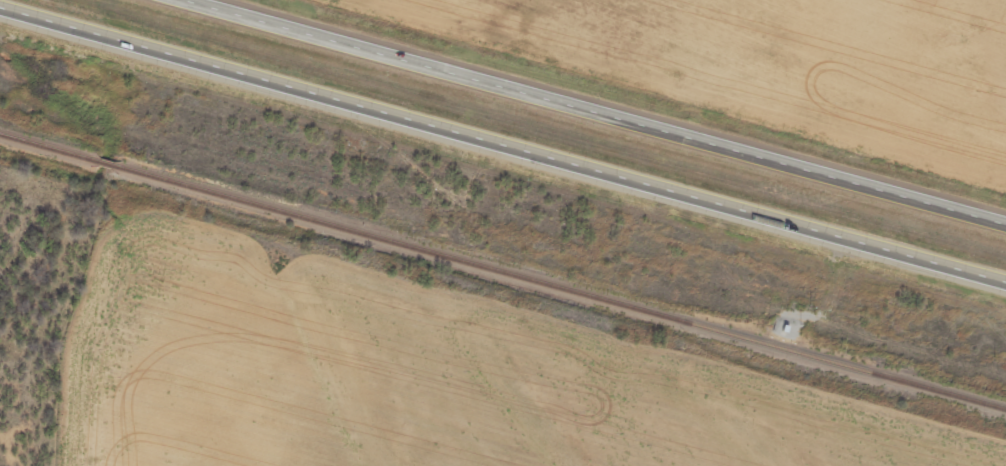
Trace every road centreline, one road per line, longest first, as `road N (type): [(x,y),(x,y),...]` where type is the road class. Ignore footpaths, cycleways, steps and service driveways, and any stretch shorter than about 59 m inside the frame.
road 1 (trunk): [(0,5),(1005,280)]
road 2 (trunk): [(1005,215),(224,0)]

